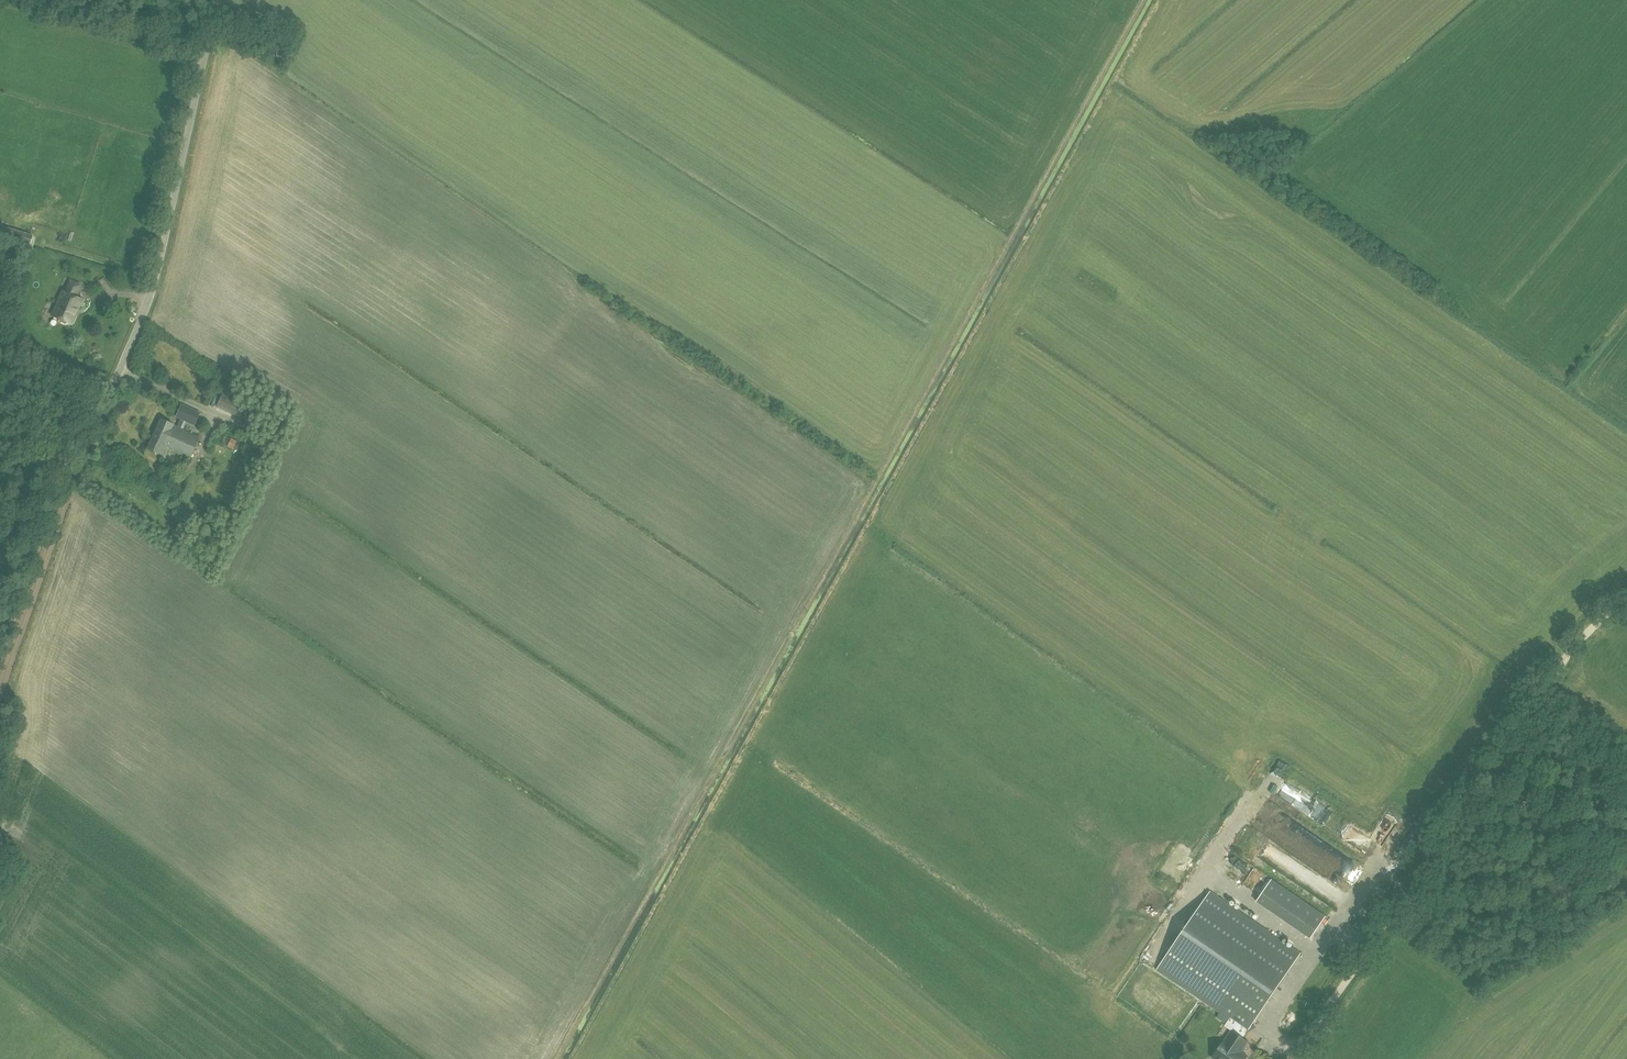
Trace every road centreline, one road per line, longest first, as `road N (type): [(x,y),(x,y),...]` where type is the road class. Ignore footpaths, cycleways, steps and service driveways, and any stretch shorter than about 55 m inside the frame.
road 1 (track): [(1292,1058),(1564,660),(1626,599)]
road 2 (unclassified): [(105,403),(155,282),(215,0)]
road 3 (track): [(0,690),(105,403)]
road 4 (track): [(206,51),(60,9)]
road 5 (track): [(105,403),(48,375),(0,338)]

